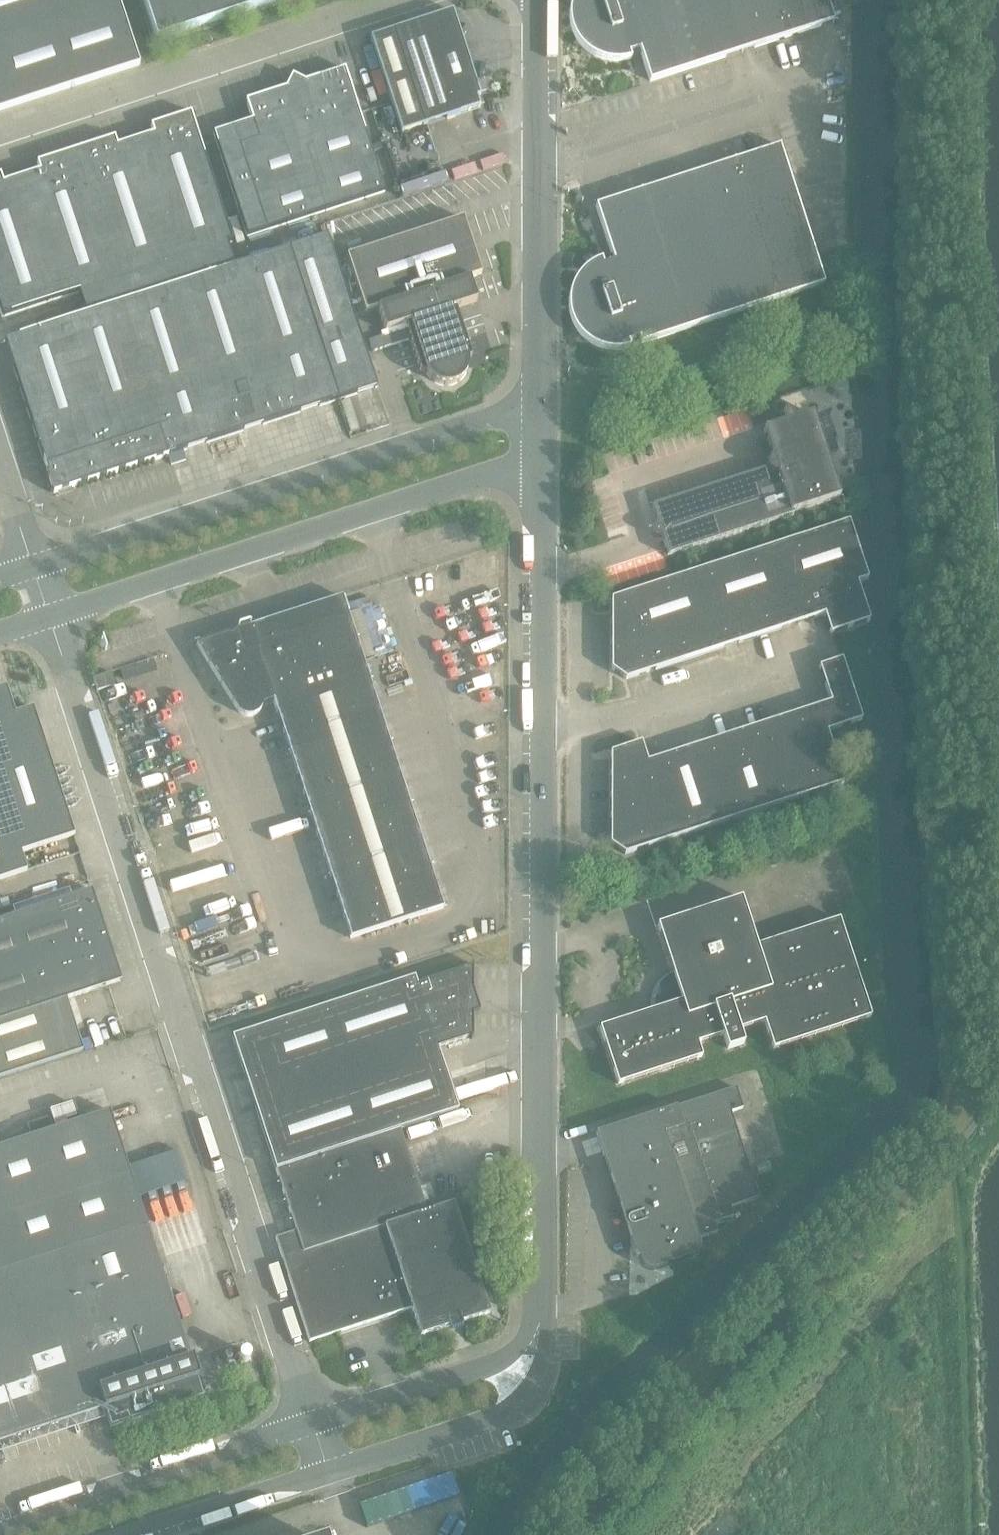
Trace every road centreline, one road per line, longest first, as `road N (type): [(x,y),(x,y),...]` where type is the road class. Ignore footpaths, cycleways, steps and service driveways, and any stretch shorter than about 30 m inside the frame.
road 1 (unclassified): [(537,1352),(541,541),(535,462)]
road 2 (unclassified): [(309,1428),(48,622)]
road 3 (unclassified): [(535,404),(33,573)]
road 4 (unclassified): [(48,622),(535,462)]
road 5 (unclassified): [(0,133),(407,0)]
road 6 (unclassified): [(535,404),(537,0)]
road 7 (unclassified): [(309,1428),(0,1525)]
road 8 (unclassified): [(325,1477),(487,1424),(524,1389),(537,1352)]
road 9 (unclassified): [(537,1352),(309,1428)]
road 10 (unclassified): [(148,1534),(325,1477)]

